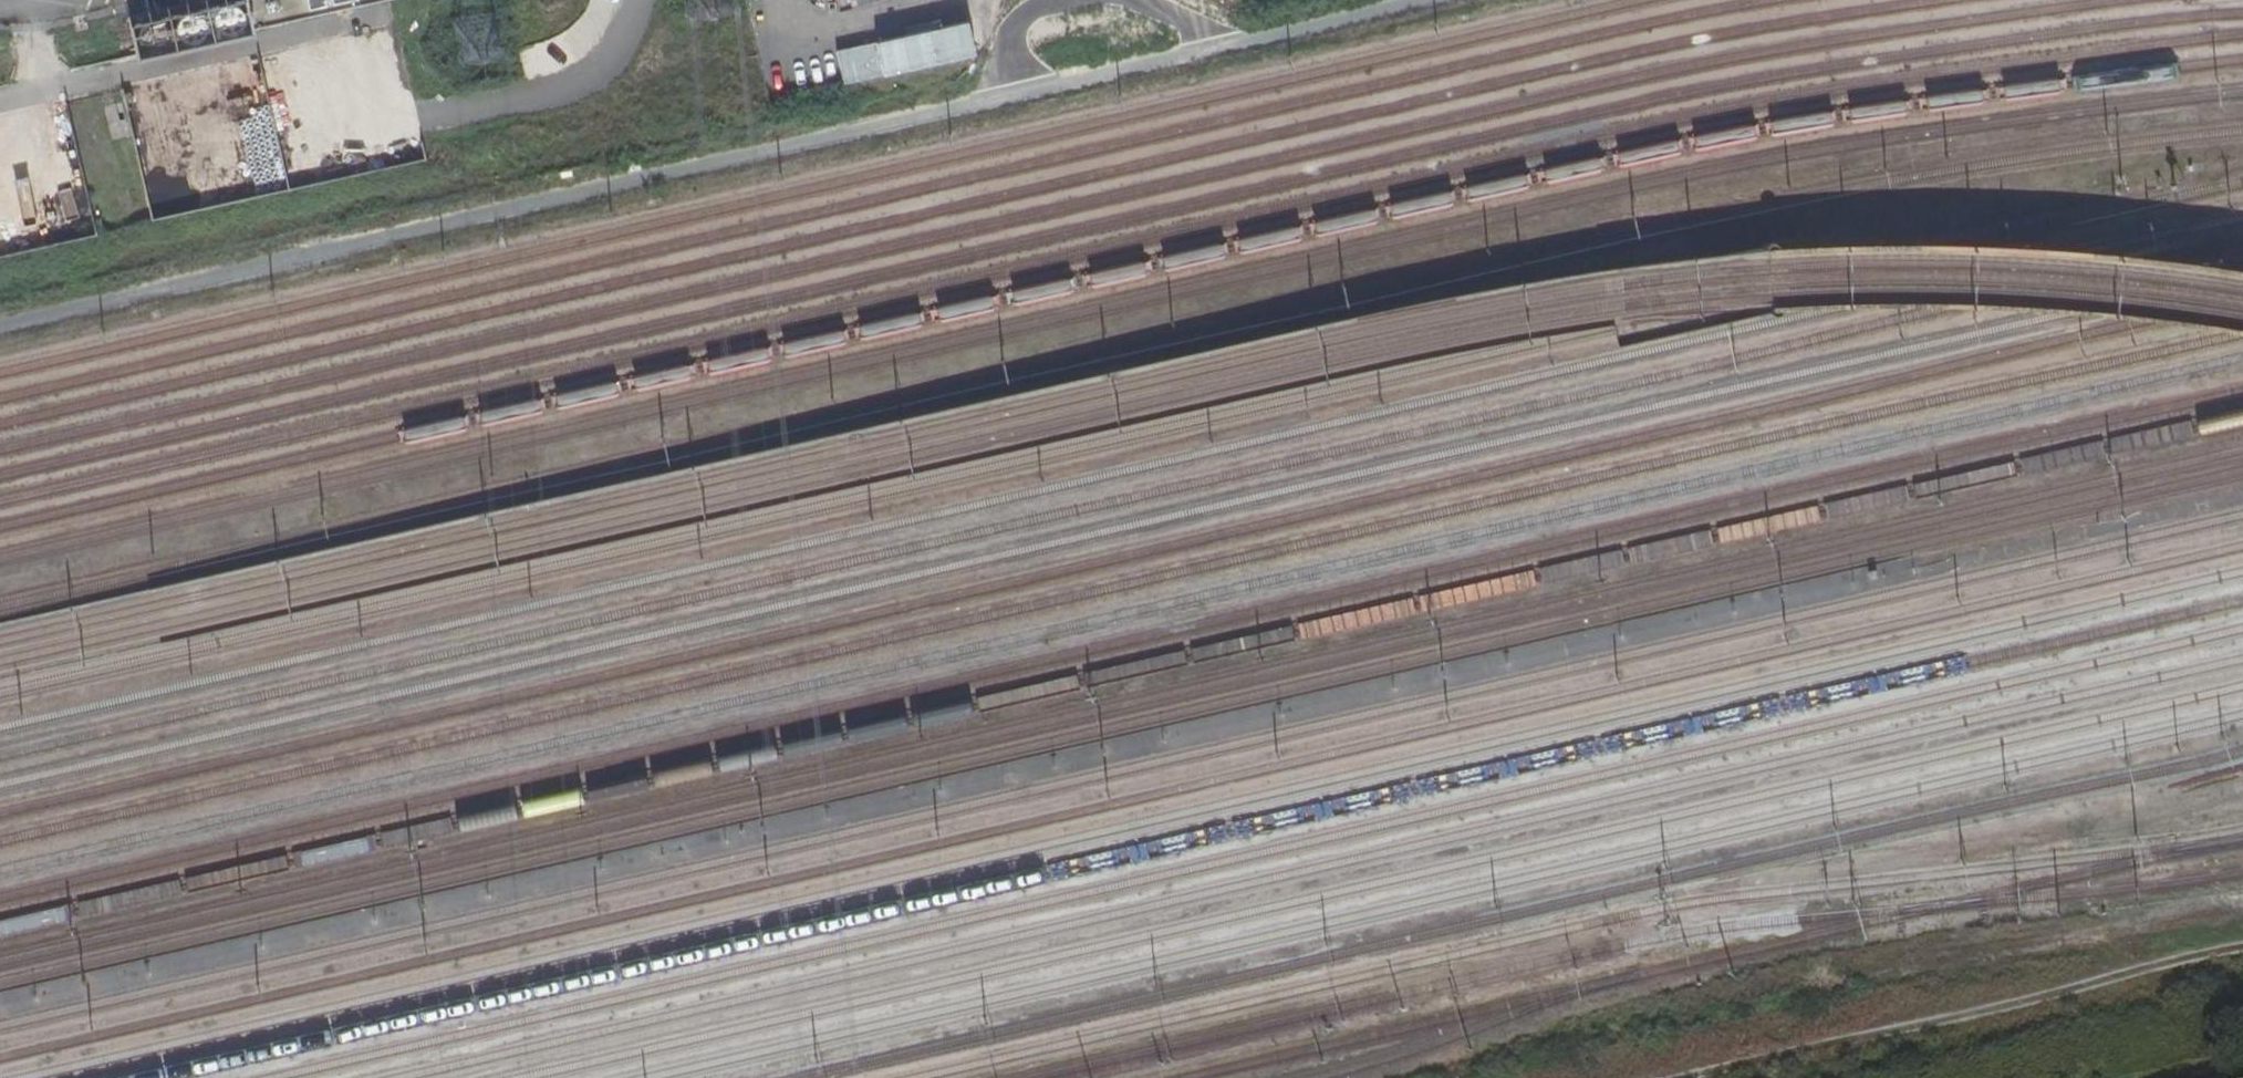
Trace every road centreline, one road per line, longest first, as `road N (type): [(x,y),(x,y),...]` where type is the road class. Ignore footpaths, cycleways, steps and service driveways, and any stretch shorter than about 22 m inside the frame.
road 1 (unclassified): [(0,320),(1422,0)]
road 2 (track): [(2242,958),(1650,1077)]

